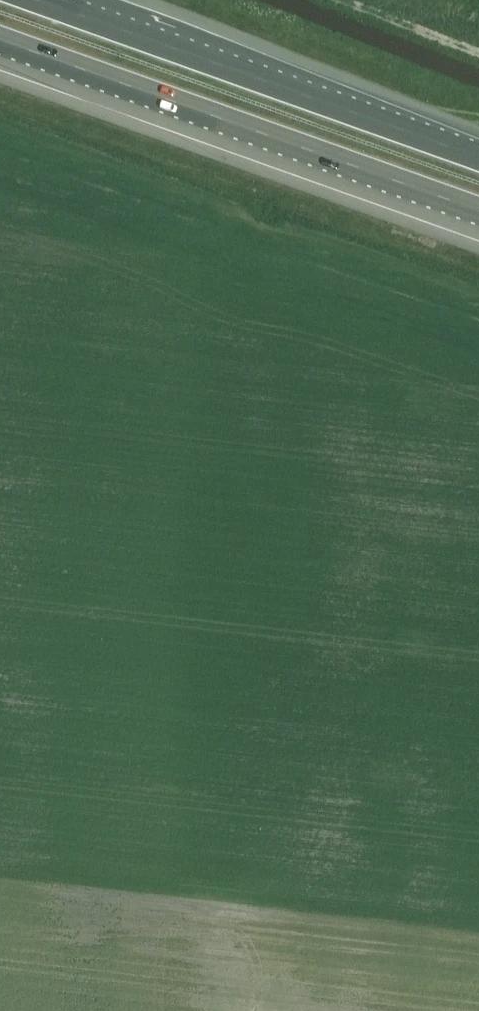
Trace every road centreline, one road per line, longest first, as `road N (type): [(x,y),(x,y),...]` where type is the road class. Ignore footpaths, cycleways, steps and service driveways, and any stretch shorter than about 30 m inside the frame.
road 1 (motorway): [(0,38),(478,209)]
road 2 (motorway): [(478,158),(34,0)]

